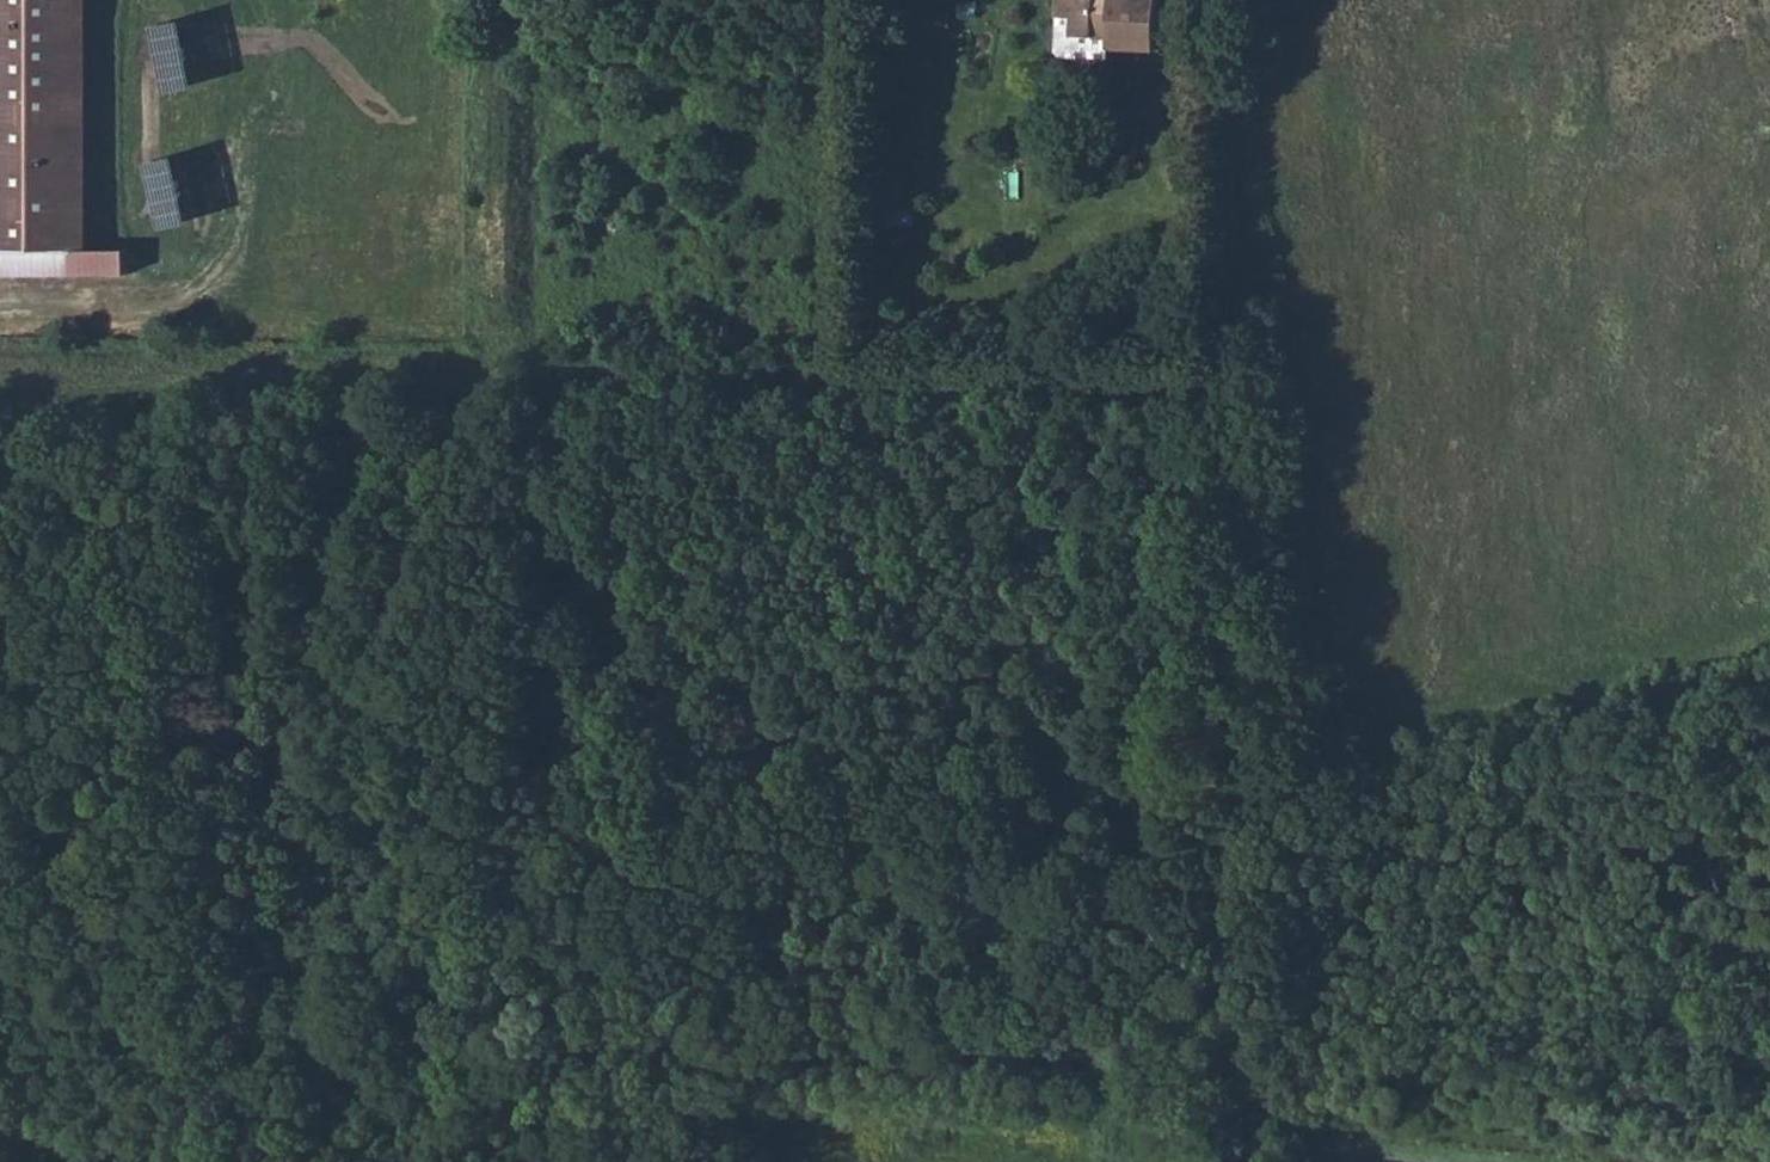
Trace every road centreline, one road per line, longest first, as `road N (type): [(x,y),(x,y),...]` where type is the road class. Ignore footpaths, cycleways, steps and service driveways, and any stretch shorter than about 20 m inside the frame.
road 1 (track): [(0,374),(902,377),(1226,368)]
road 2 (track): [(0,1024),(1226,1009)]
road 3 (track): [(1221,0),(1232,1161)]

